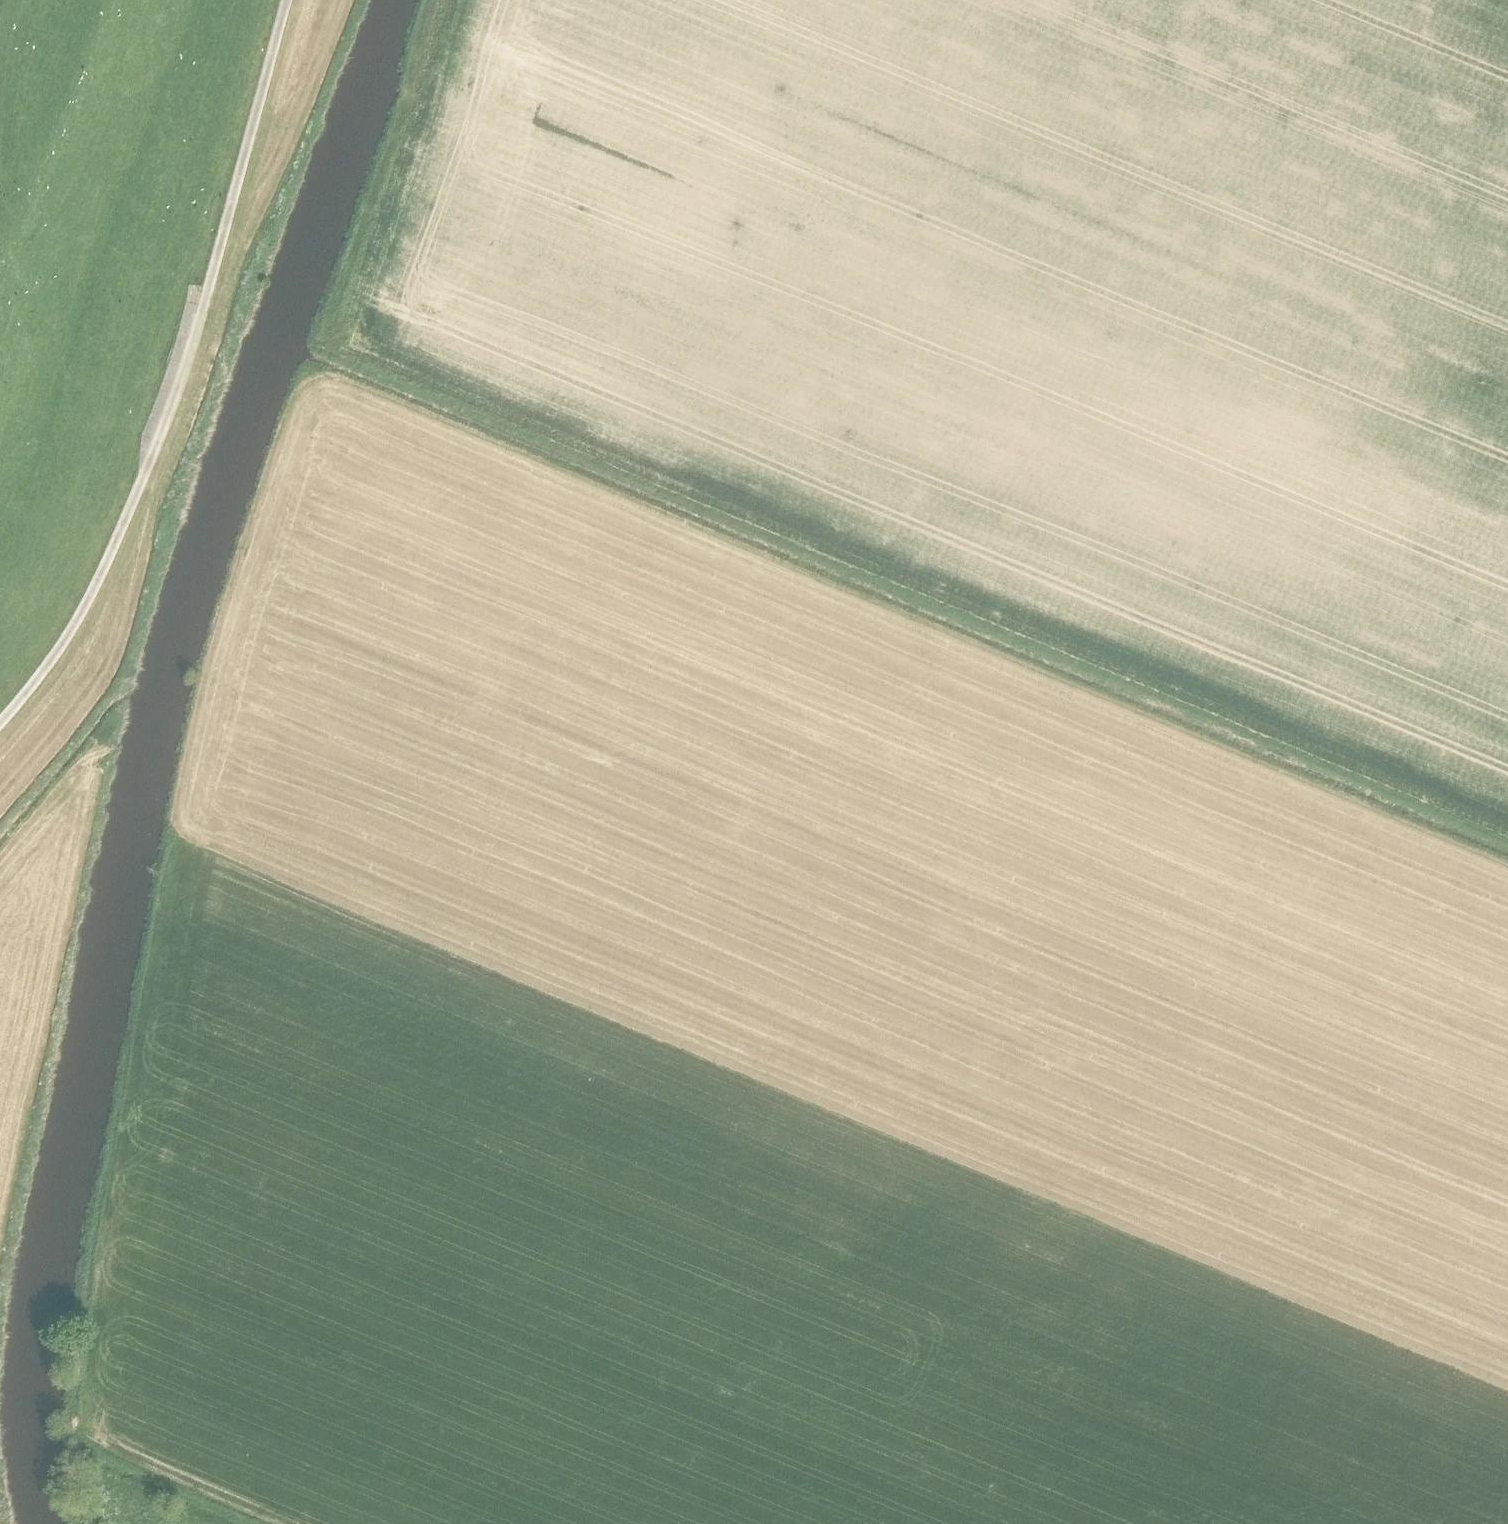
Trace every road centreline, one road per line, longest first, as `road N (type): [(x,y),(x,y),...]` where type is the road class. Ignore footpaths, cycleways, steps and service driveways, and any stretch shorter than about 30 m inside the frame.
road 1 (track): [(286,0),(194,333),(142,478),(73,627),(0,722)]

